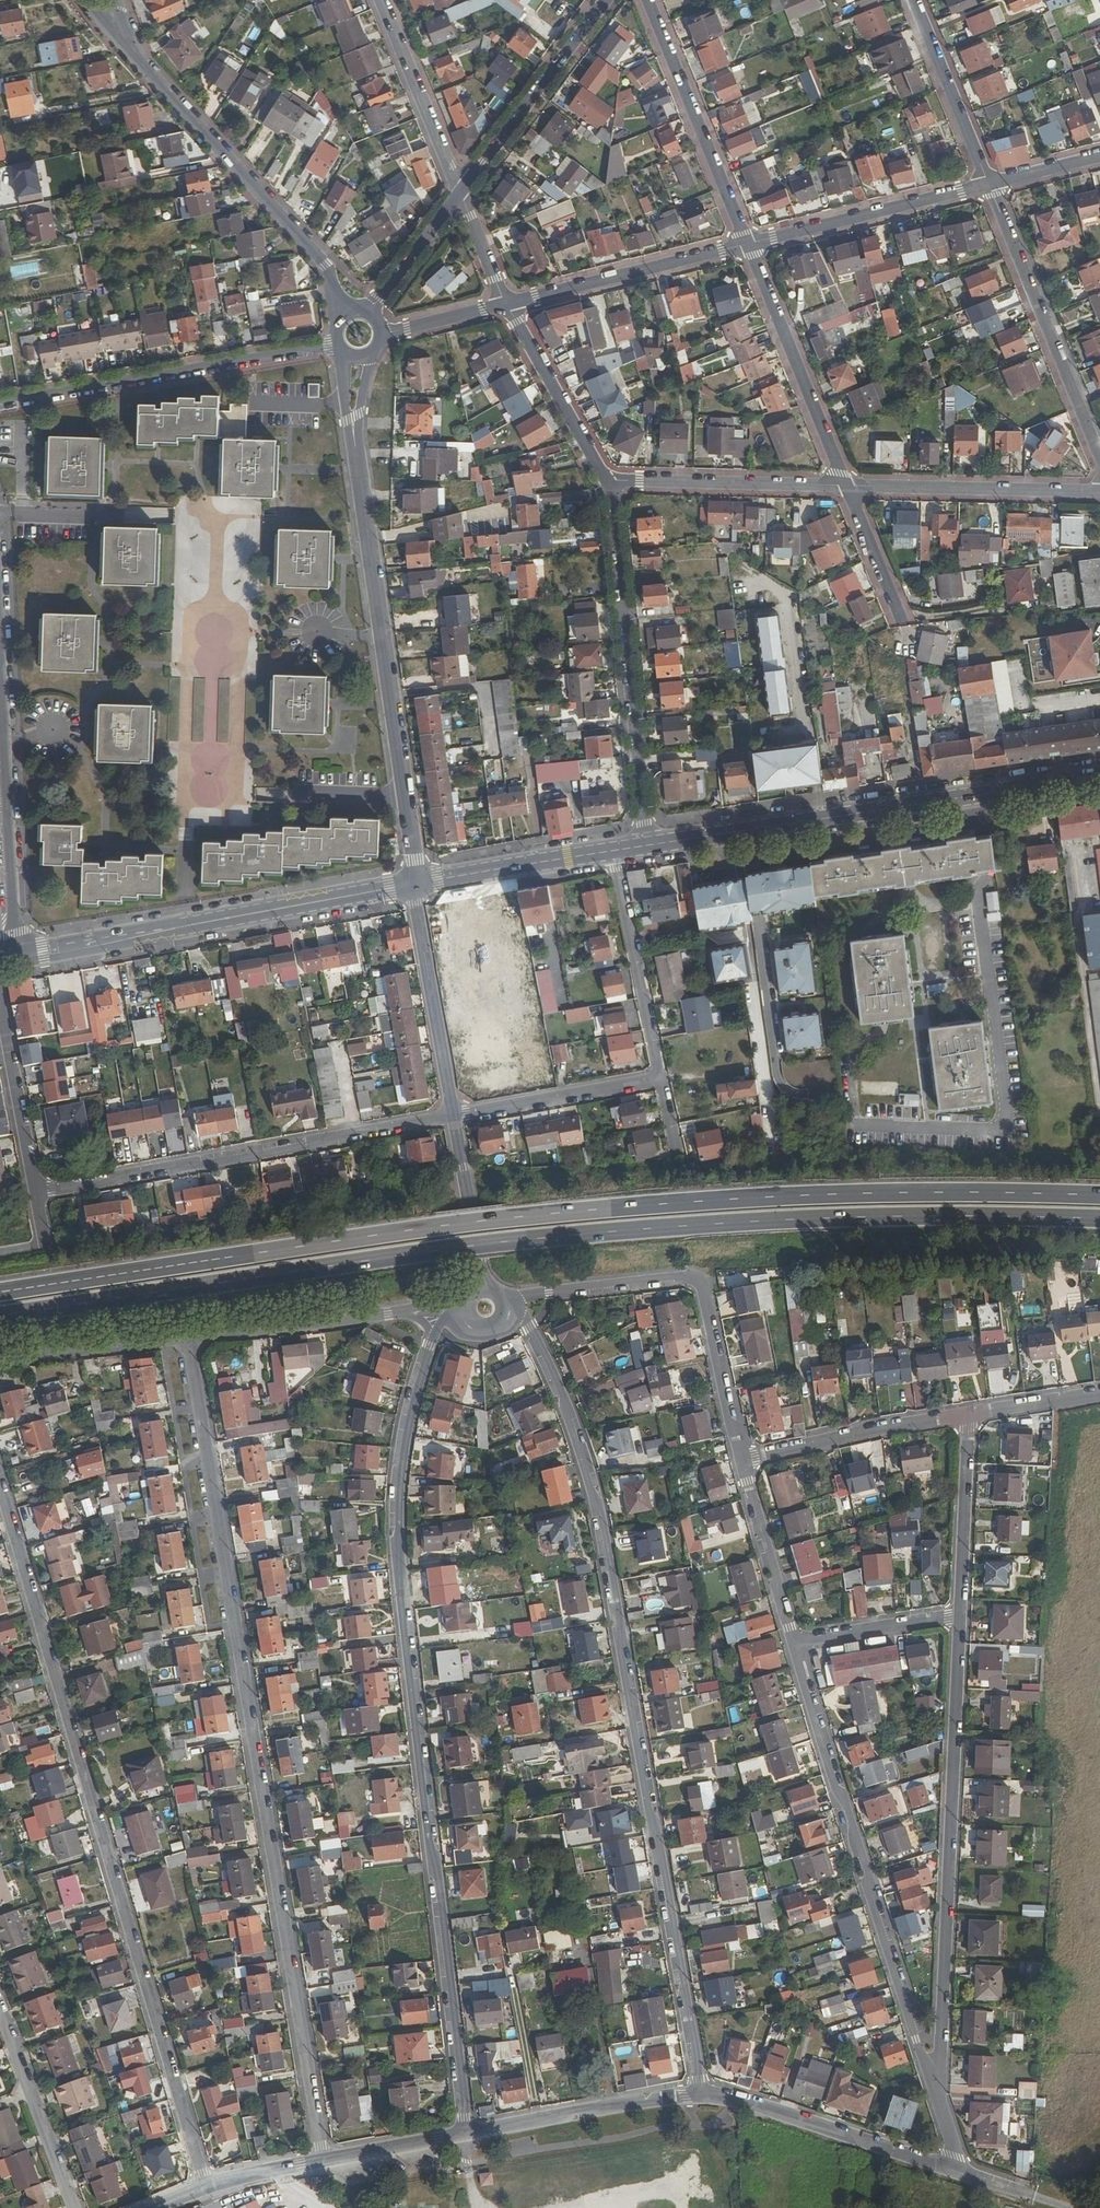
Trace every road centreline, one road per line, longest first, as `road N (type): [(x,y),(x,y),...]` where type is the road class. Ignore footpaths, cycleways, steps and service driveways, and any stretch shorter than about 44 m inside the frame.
road 1 (trunk): [(0,1318),(516,1240),(781,1220),(1099,1219)]
road 2 (trunk): [(1099,1195),(899,1192),(663,1204),(437,1227),(0,1292)]
road 3 (residential): [(189,1339),(323,2161)]
road 4 (residential): [(699,2094),(604,1517),(565,1395),(524,1318),(508,1313)]
road 5 (residential): [(432,1339),(406,1442),(396,1545),(466,2134)]
road 6 (residential): [(0,1487),(206,2186)]
road 7 (residential): [(971,795),(1004,1121),(991,1129),(854,1125)]
road 8 (residential): [(962,1615),(940,2056),(927,2069)]
road 9 (residential): [(927,2069),(795,1645)]
road 10 (residential): [(415,883),(356,452)]
road 11 (residential): [(743,1462),(697,1279),(506,1296)]
road 12 (residential): [(604,483),(648,845)]
road 13 (residential): [(0,402),(335,344)]
road 14 (residential): [(343,312),(326,265),(134,54)]
road 15 (secondary): [(971,795),(648,845)]
road 16 (residential): [(1099,457),(989,183)]
road 17 (residential): [(35,1192),(308,1146)]
road 18 (residential): [(647,0),(747,244)]
road 19 (residential): [(747,244),(848,487)]
road 20 (residential): [(699,2094),(949,2169)]
road 21 (secondary): [(14,950),(0,693)]
road 22 (unclassified): [(1099,493),(848,487)]
road 23 (residential): [(989,183),(747,244)]
road 24 (residential): [(747,244),(508,304)]
road 25 (residential): [(607,0),(459,195)]
road 26 (unclassified): [(848,487),(604,483)]
road 27 (secondary): [(415,883),(181,926)]
road 28 (residential): [(466,2134),(699,2094)]
road 29 (residential): [(415,883),(453,1115)]
road 30 (residential): [(658,1077),(614,850)]
road 31 (residential): [(743,1462),(969,1415)]
road 32 (residential): [(189,1339),(407,1312)]
road 33 (residential): [(382,0),(459,195)]
road 34 (residential): [(73,2207),(0,2011)]
road 35 (residential): [(658,1077),(453,1115)]
road 36 (residential): [(508,304),(604,483)]
road 37 (secondary): [(614,850),(415,883)]
road 38 (residential): [(969,1415),(962,1615)]
road 39 (residential): [(989,183),(913,0)]
road 40 (residential): [(0,1363),(189,1339)]
road 41 (residential): [(795,1645),(743,1462)]
road 42 (residential): [(0,1008),(35,1192)]
road 43 (secondary): [(0,968),(162,938),(181,926)]
road 44 (residential): [(795,1645),(962,1615)]
road 45 (residential): [(848,487),(905,626)]
road 46 (residential): [(453,1115),(479,1261)]
road 47 (residential): [(453,1115),(308,1146)]
road 48 (residential): [(323,2161),(466,2134)]
road 49 (residential): [(459,195),(370,310)]
road 50 (residential): [(949,2169),(1082,2207)]
road 51 (residential): [(969,1415),(1099,1394)]
road 52 (secondary): [(126,930),(0,965)]
road 53 (secondary): [(1099,776),(971,795)]
road 54 (residential): [(508,304),(384,335)]
road 55 (residential): [(206,2186),(323,2161)]
road 56 (residential): [(459,195),(508,304)]

